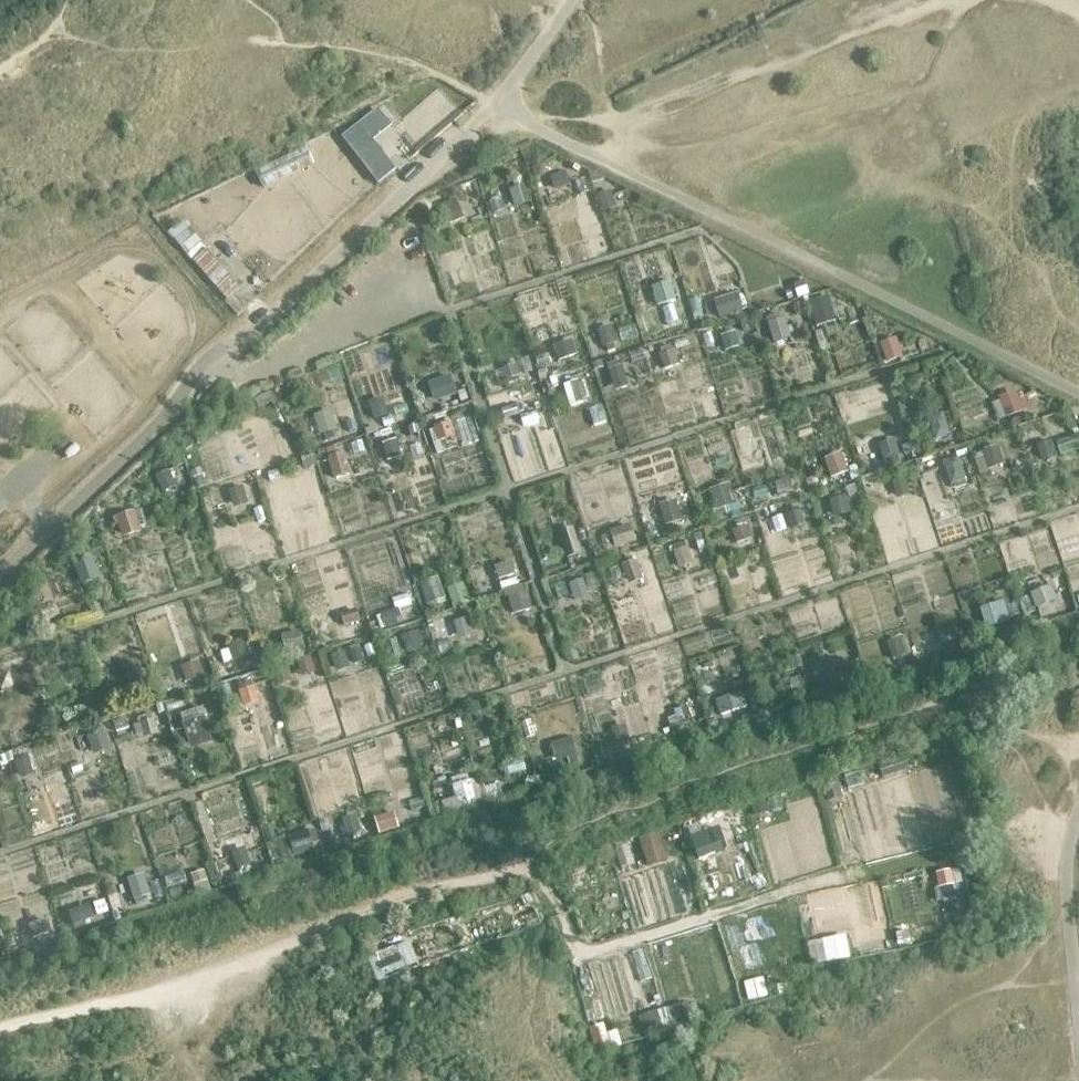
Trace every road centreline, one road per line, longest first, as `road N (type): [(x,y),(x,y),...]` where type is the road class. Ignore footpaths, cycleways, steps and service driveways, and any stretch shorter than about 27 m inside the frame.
road 1 (unclassified): [(491,105),(314,281),(256,332),(211,357),(162,423),(0,576)]
road 2 (track): [(0,1031),(172,992),(435,887),(512,867)]
road 3 (track): [(512,867),(551,889),(576,946),(591,954),(853,871),(931,855)]

